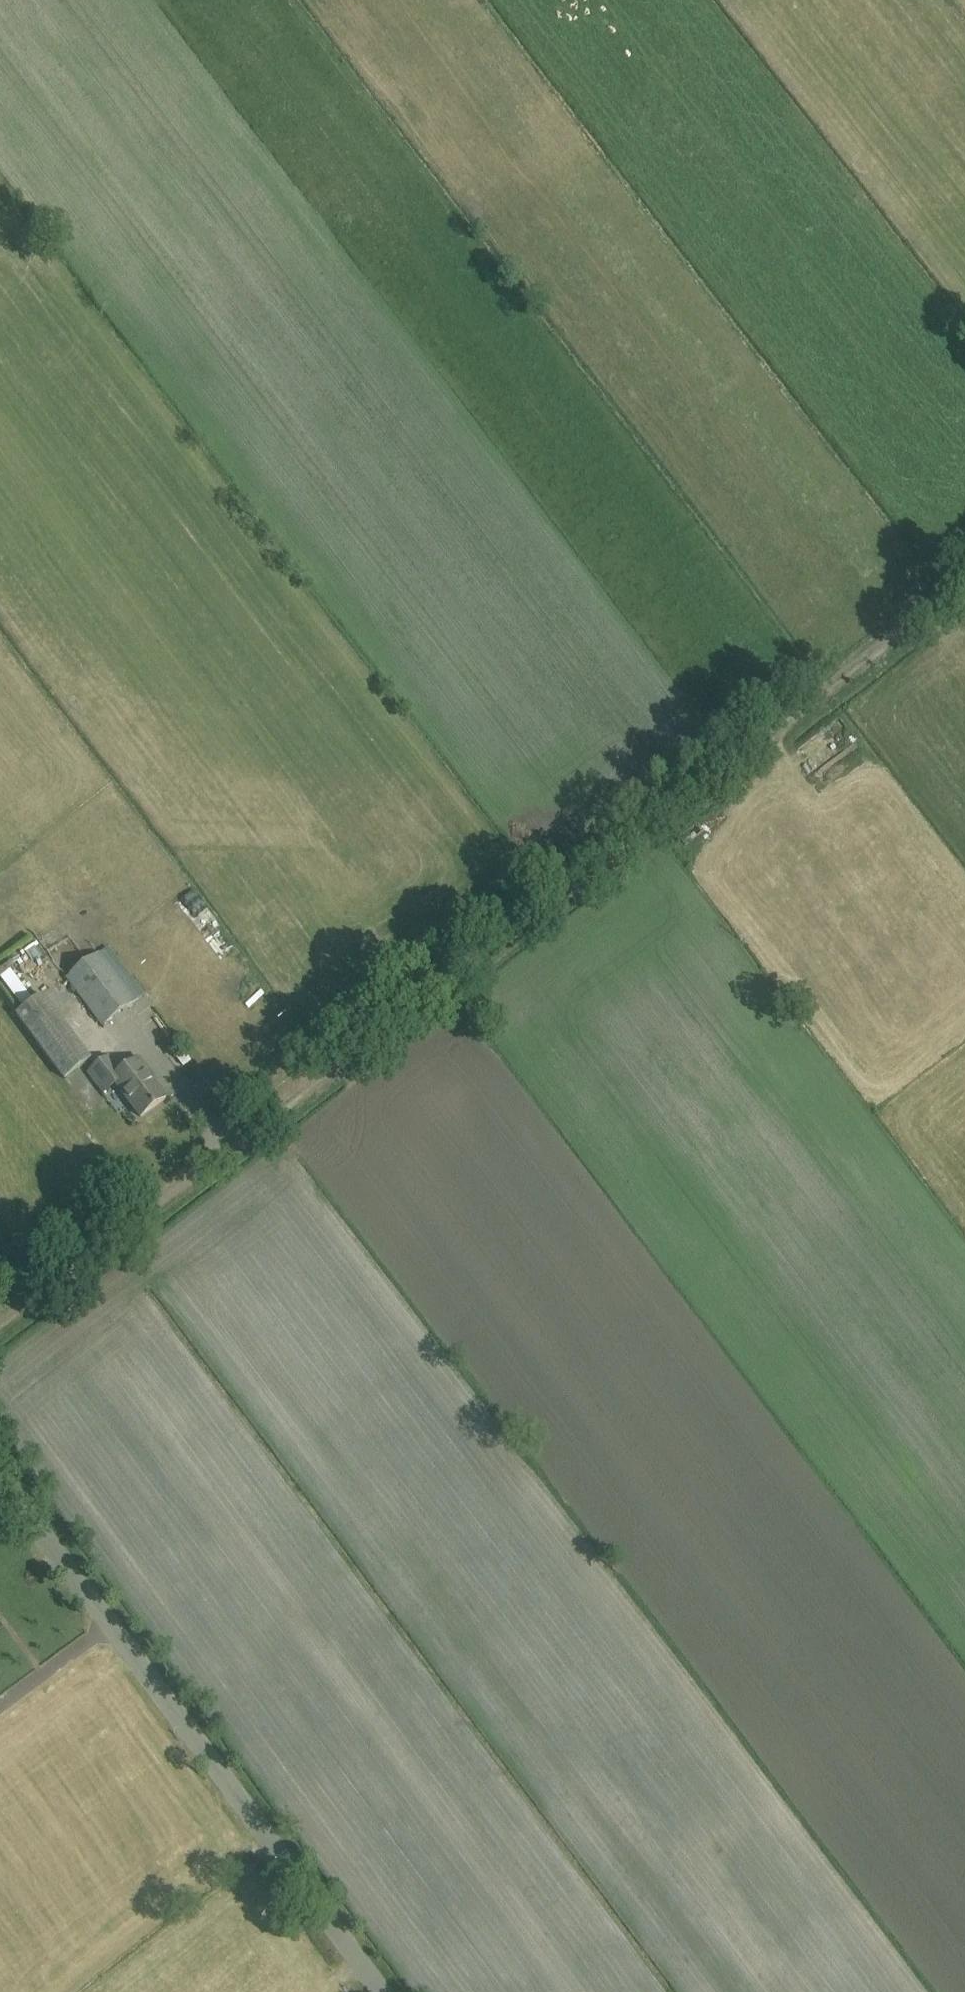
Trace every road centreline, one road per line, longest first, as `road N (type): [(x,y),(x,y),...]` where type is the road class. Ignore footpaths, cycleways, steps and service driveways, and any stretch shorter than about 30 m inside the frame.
road 1 (track): [(964,579),(284,1104)]
road 2 (unclassified): [(383,1991),(0,1473)]
road 3 (unclassified): [(0,1319),(284,1104)]

